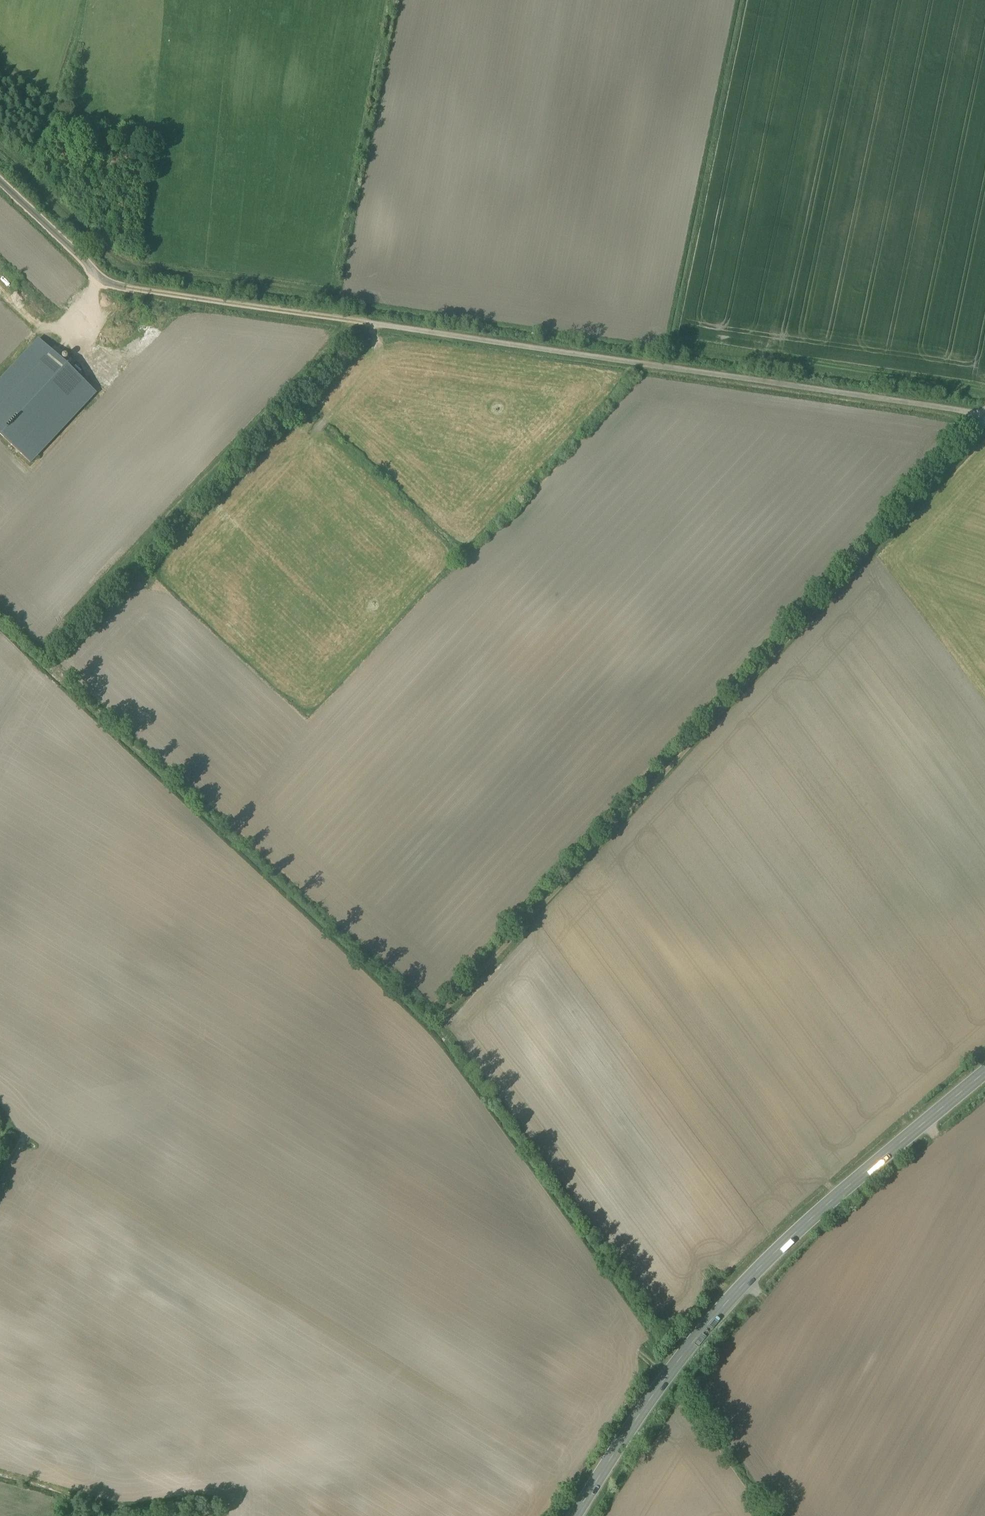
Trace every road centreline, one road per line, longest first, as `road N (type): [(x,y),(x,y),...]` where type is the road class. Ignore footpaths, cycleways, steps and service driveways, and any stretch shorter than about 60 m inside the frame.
road 1 (track): [(984,411),(125,290),(0,182)]
road 2 (track): [(984,424),(446,1007)]
road 3 (primary): [(575,1515),(673,1369),(747,1278),(984,1072)]

